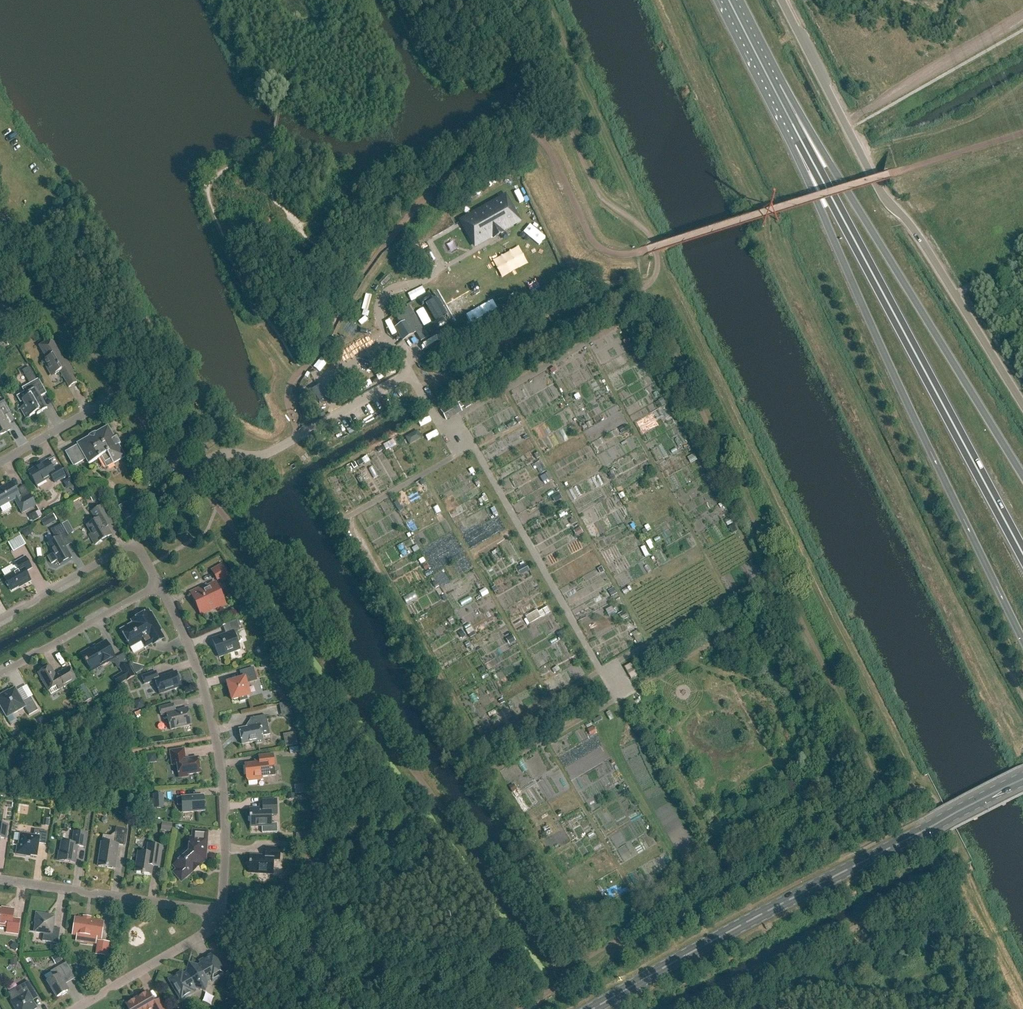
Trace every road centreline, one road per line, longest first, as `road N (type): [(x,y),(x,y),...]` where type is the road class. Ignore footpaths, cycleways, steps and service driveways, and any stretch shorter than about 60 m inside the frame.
road 1 (trunk): [(773,87),(876,338),(1022,643)]
road 2 (trunk): [(1022,554),(773,87)]
road 3 (primary): [(594,1008),(1022,780)]
road 4 (unclassified): [(1022,404),(864,160),(787,0)]
road 5 (trunk): [(1022,481),(814,137),(773,87)]
road 6 (residential): [(220,912),(225,843),(217,732),(192,650),(159,584)]
road 7 (residential): [(220,912),(0,880)]
road 8 (residential): [(129,389),(0,224)]
road 9 (residential): [(159,584),(130,545),(0,620)]
road 10 (residential): [(0,676),(159,584)]
road 11 (residential): [(77,1008),(208,933),(220,912)]
road 12 (residential): [(192,472),(214,457),(279,450),(340,415)]
road 13 (residential): [(0,463),(129,389)]

